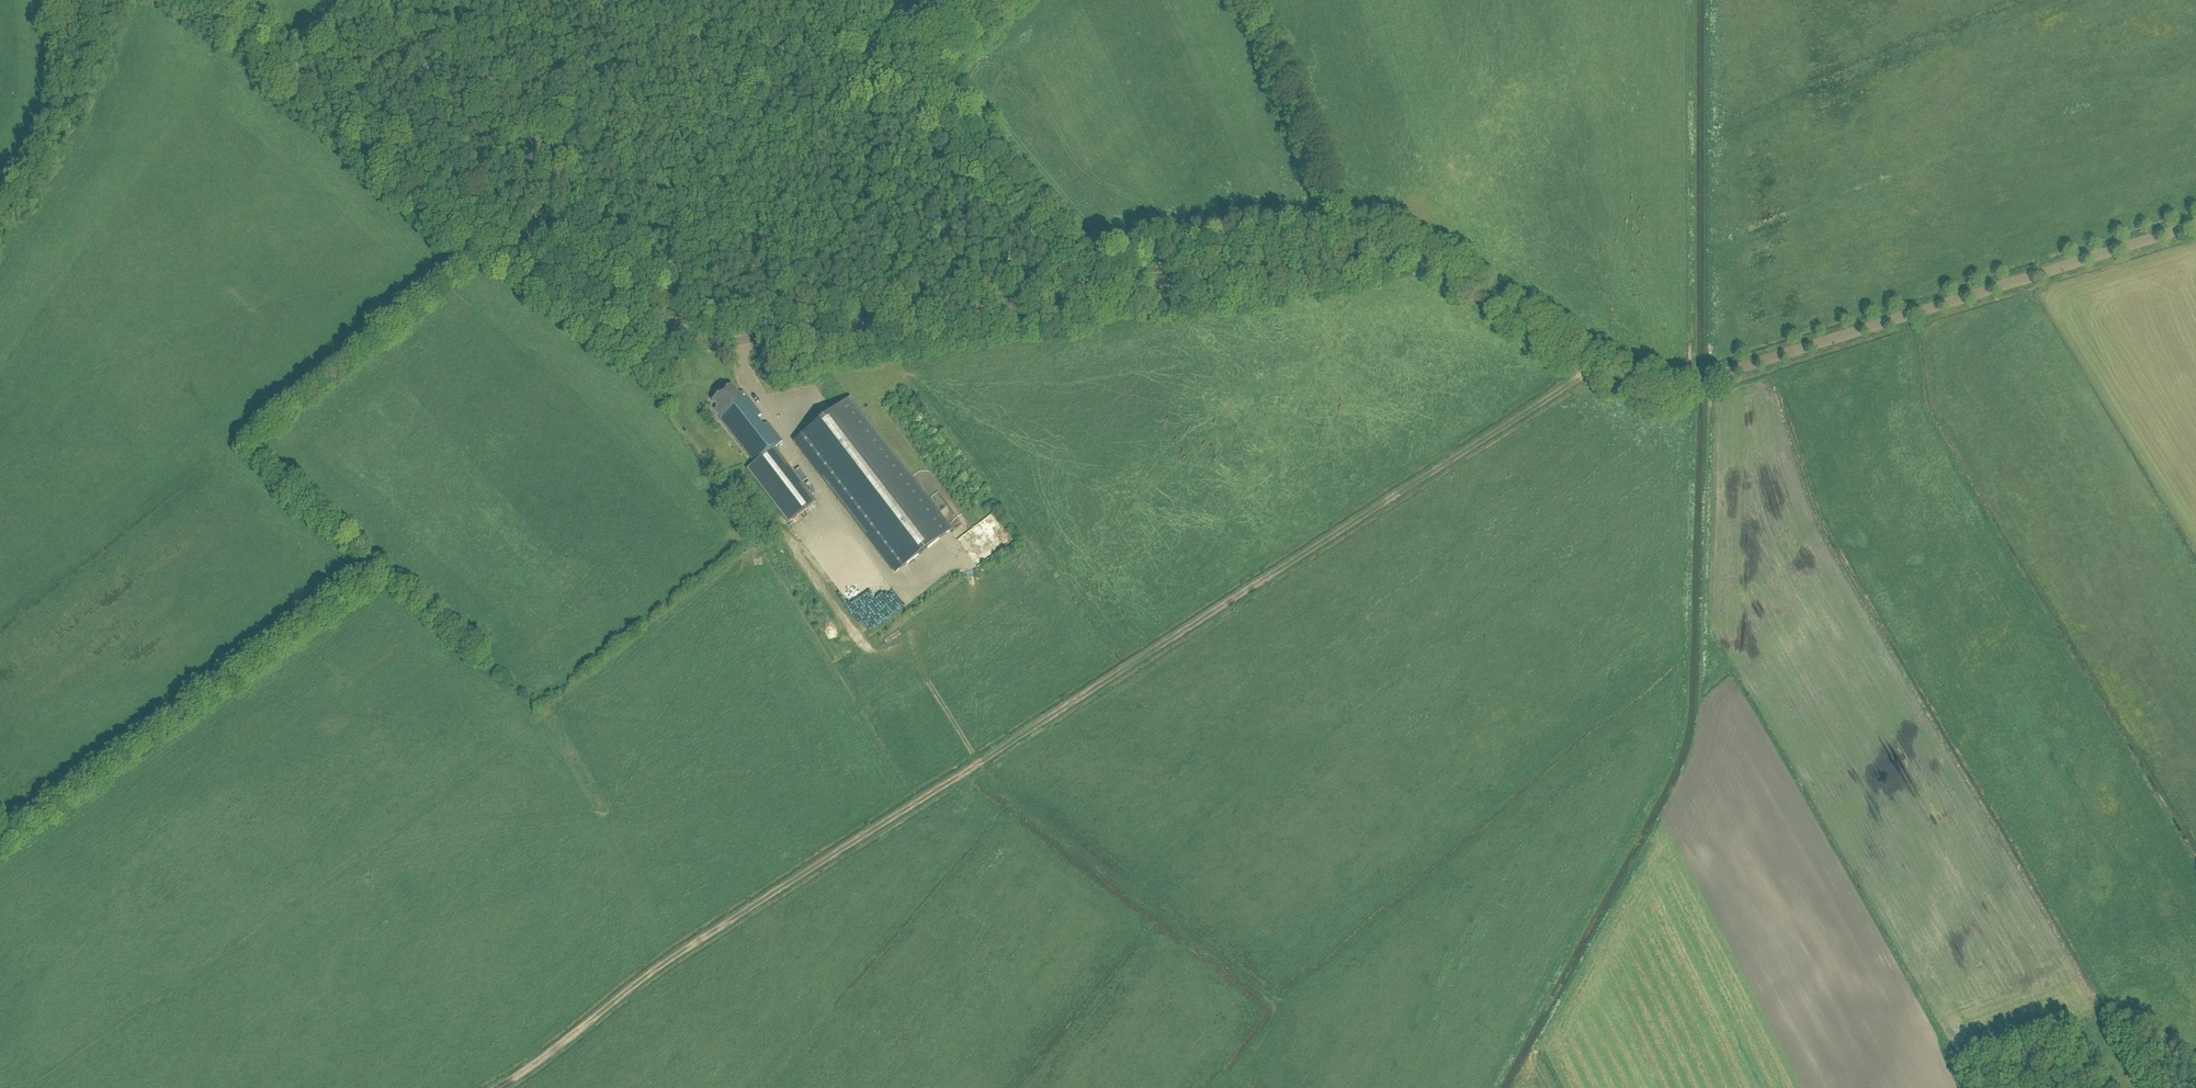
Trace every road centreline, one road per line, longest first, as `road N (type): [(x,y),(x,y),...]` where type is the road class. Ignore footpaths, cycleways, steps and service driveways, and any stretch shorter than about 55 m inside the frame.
road 1 (tertiary): [(1699,381),(1658,388),(1615,379),(1436,267),(1391,252),(706,341),(682,329),(640,284),(432,0)]
road 2 (track): [(1590,366),(646,977),(494,1087)]
road 3 (tertiary): [(1699,381),(2195,225)]
road 4 (track): [(1100,291),(828,0)]

